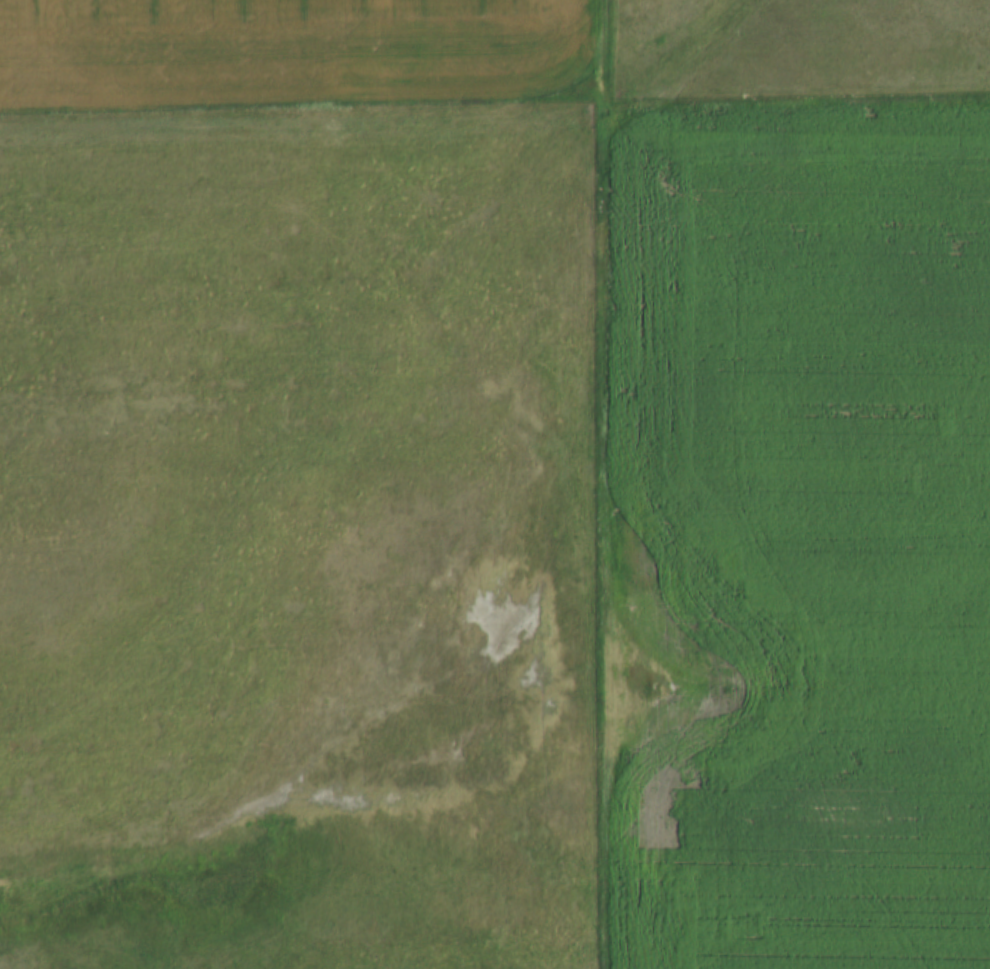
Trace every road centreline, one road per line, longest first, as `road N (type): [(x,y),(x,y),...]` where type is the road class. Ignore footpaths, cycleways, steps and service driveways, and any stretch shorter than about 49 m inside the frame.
road 1 (track): [(603,968),(611,341),(603,0)]

